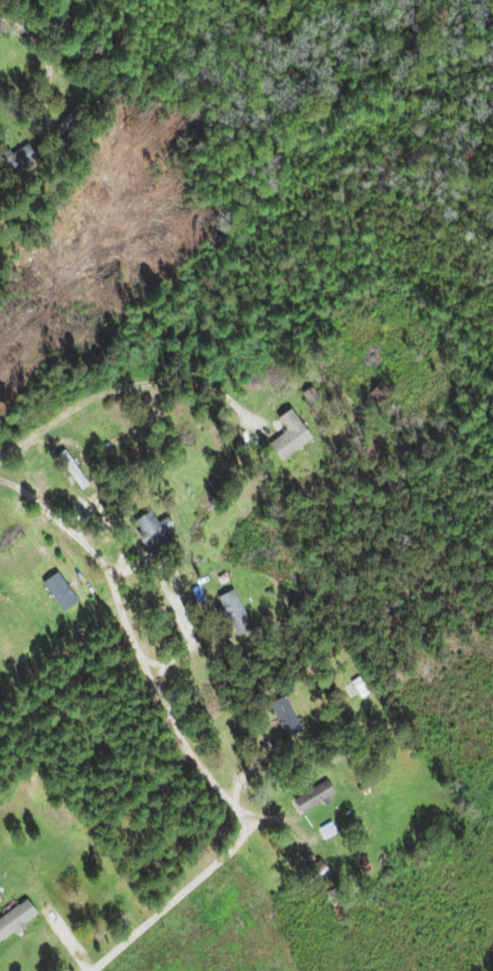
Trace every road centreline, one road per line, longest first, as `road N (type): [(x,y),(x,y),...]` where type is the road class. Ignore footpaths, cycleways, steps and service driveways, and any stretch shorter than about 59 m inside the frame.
road 1 (residential): [(0,479),(49,511),(106,567),(177,732),(239,812),(243,829),(91,970)]
road 2 (track): [(0,458),(93,396),(150,384),(219,390),(264,432)]

